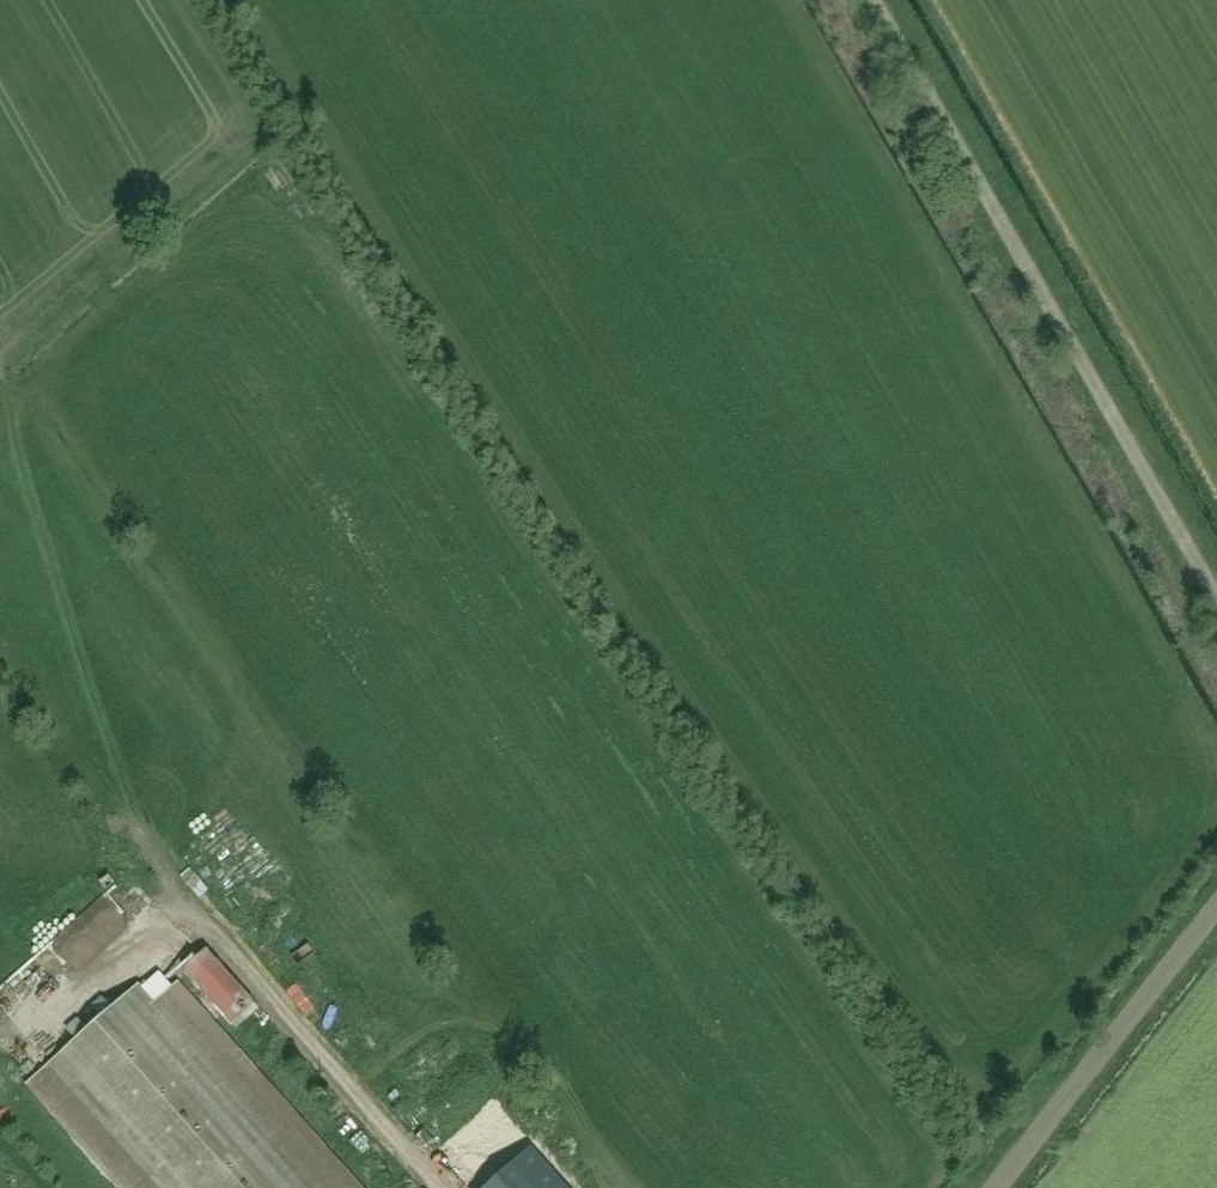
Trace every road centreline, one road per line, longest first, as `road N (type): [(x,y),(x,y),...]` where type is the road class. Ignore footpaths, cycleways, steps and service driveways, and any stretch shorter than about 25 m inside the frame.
road 1 (unclassified): [(1216,597),(874,0)]
road 2 (unclassified): [(998,1187),(1216,908)]

